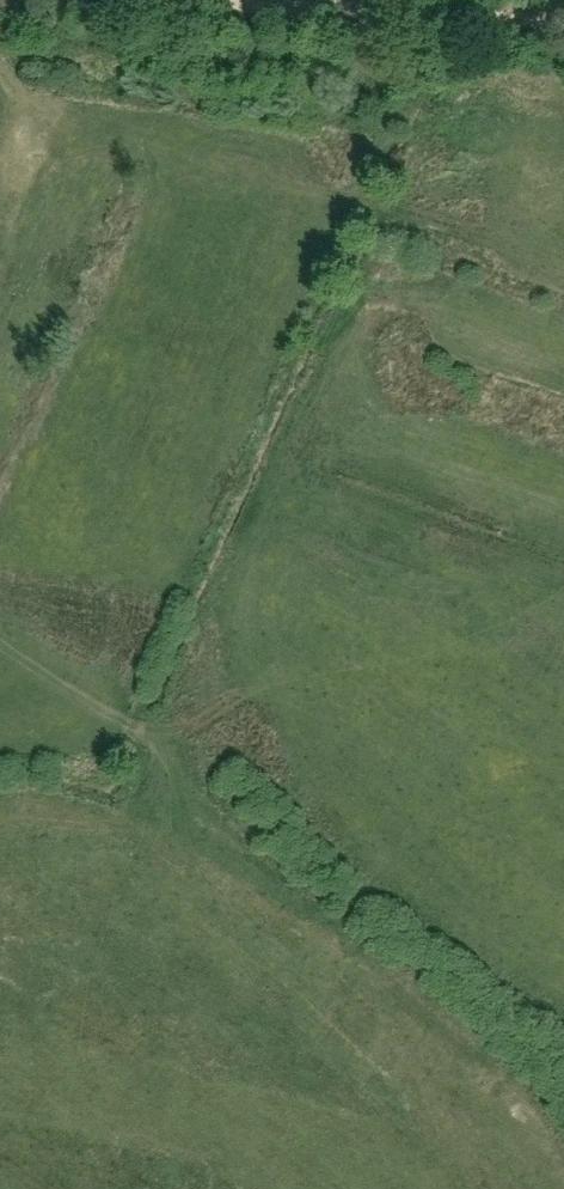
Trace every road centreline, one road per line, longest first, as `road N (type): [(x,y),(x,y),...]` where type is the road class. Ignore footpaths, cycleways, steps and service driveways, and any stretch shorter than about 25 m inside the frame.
road 1 (track): [(563,19),(251,0)]

